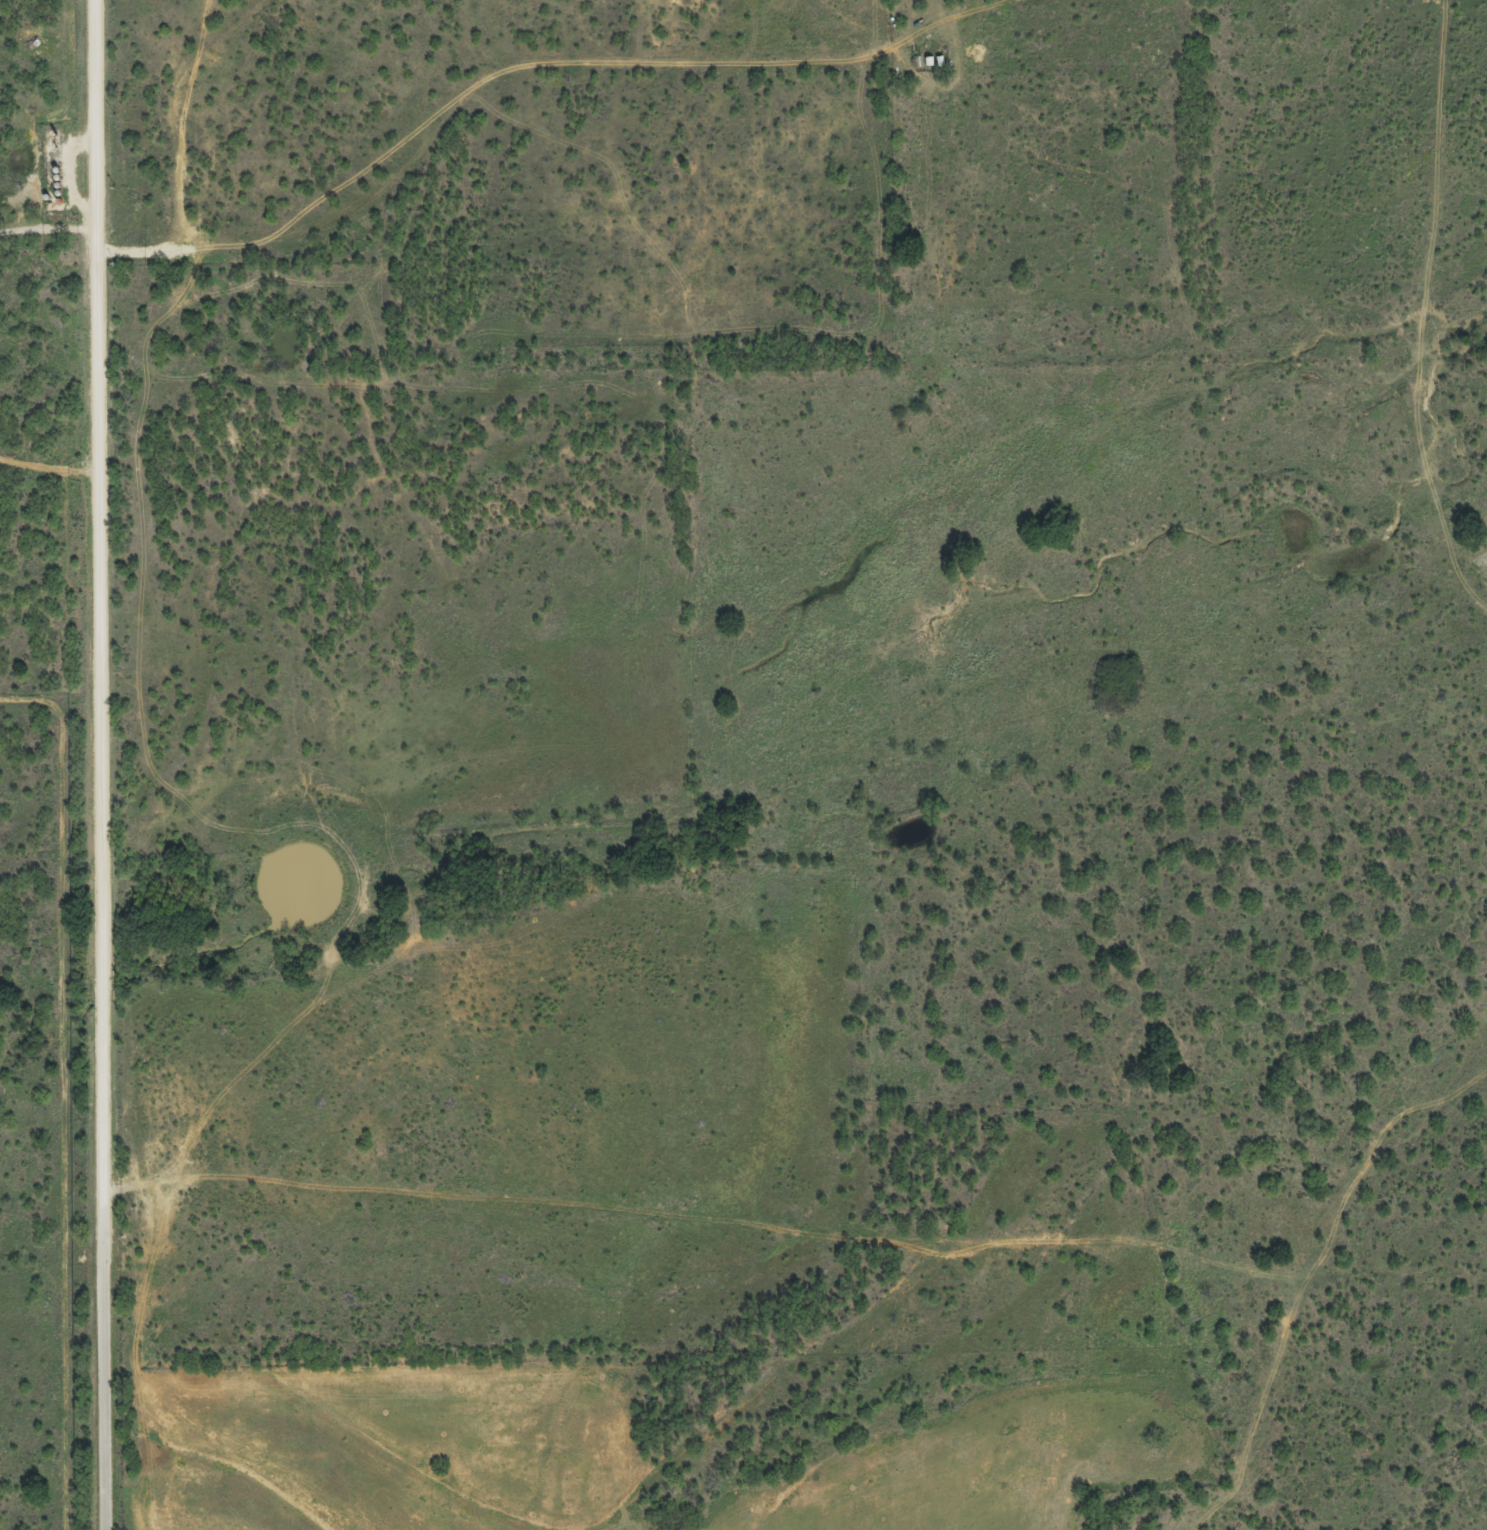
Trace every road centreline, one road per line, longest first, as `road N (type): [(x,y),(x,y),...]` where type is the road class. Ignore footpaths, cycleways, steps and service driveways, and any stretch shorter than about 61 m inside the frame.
road 1 (residential): [(106,1212),(93,0)]
road 2 (residential): [(106,1212),(106,1529)]

